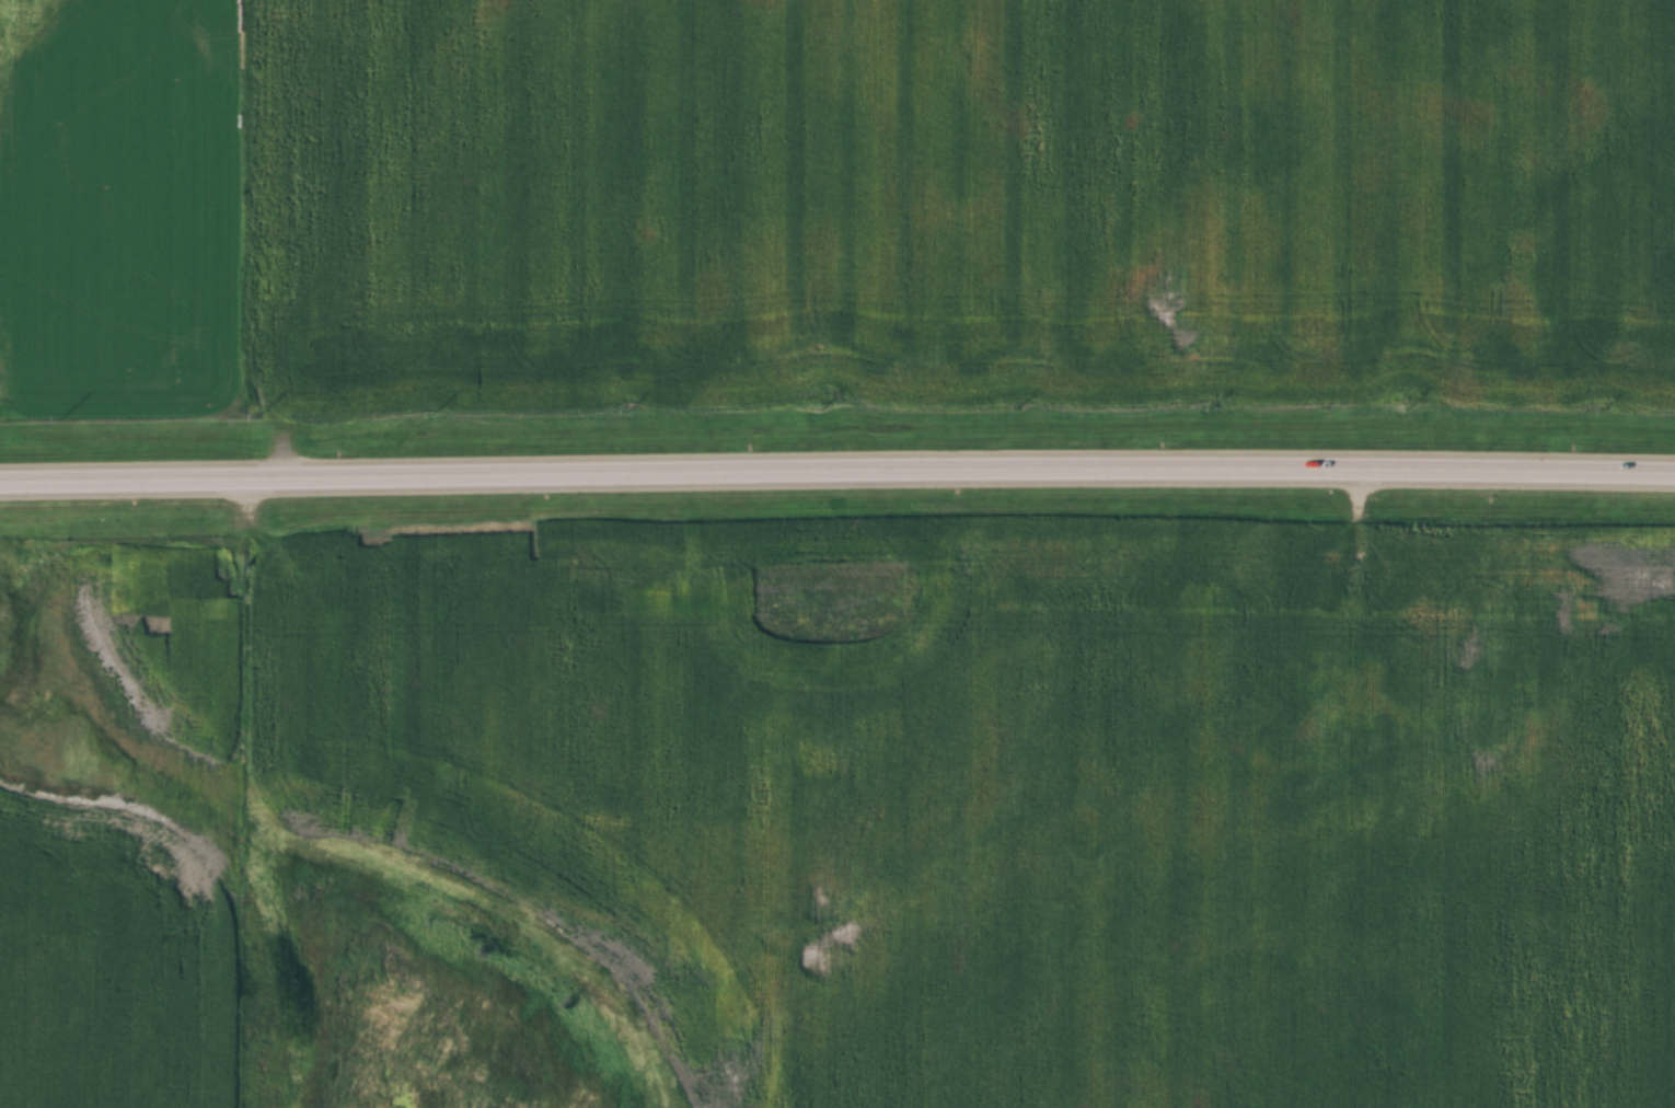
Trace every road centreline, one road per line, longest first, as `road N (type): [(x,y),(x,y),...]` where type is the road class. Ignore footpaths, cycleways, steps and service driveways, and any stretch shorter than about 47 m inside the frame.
road 1 (primary): [(1674,473),(1400,465),(0,482)]

